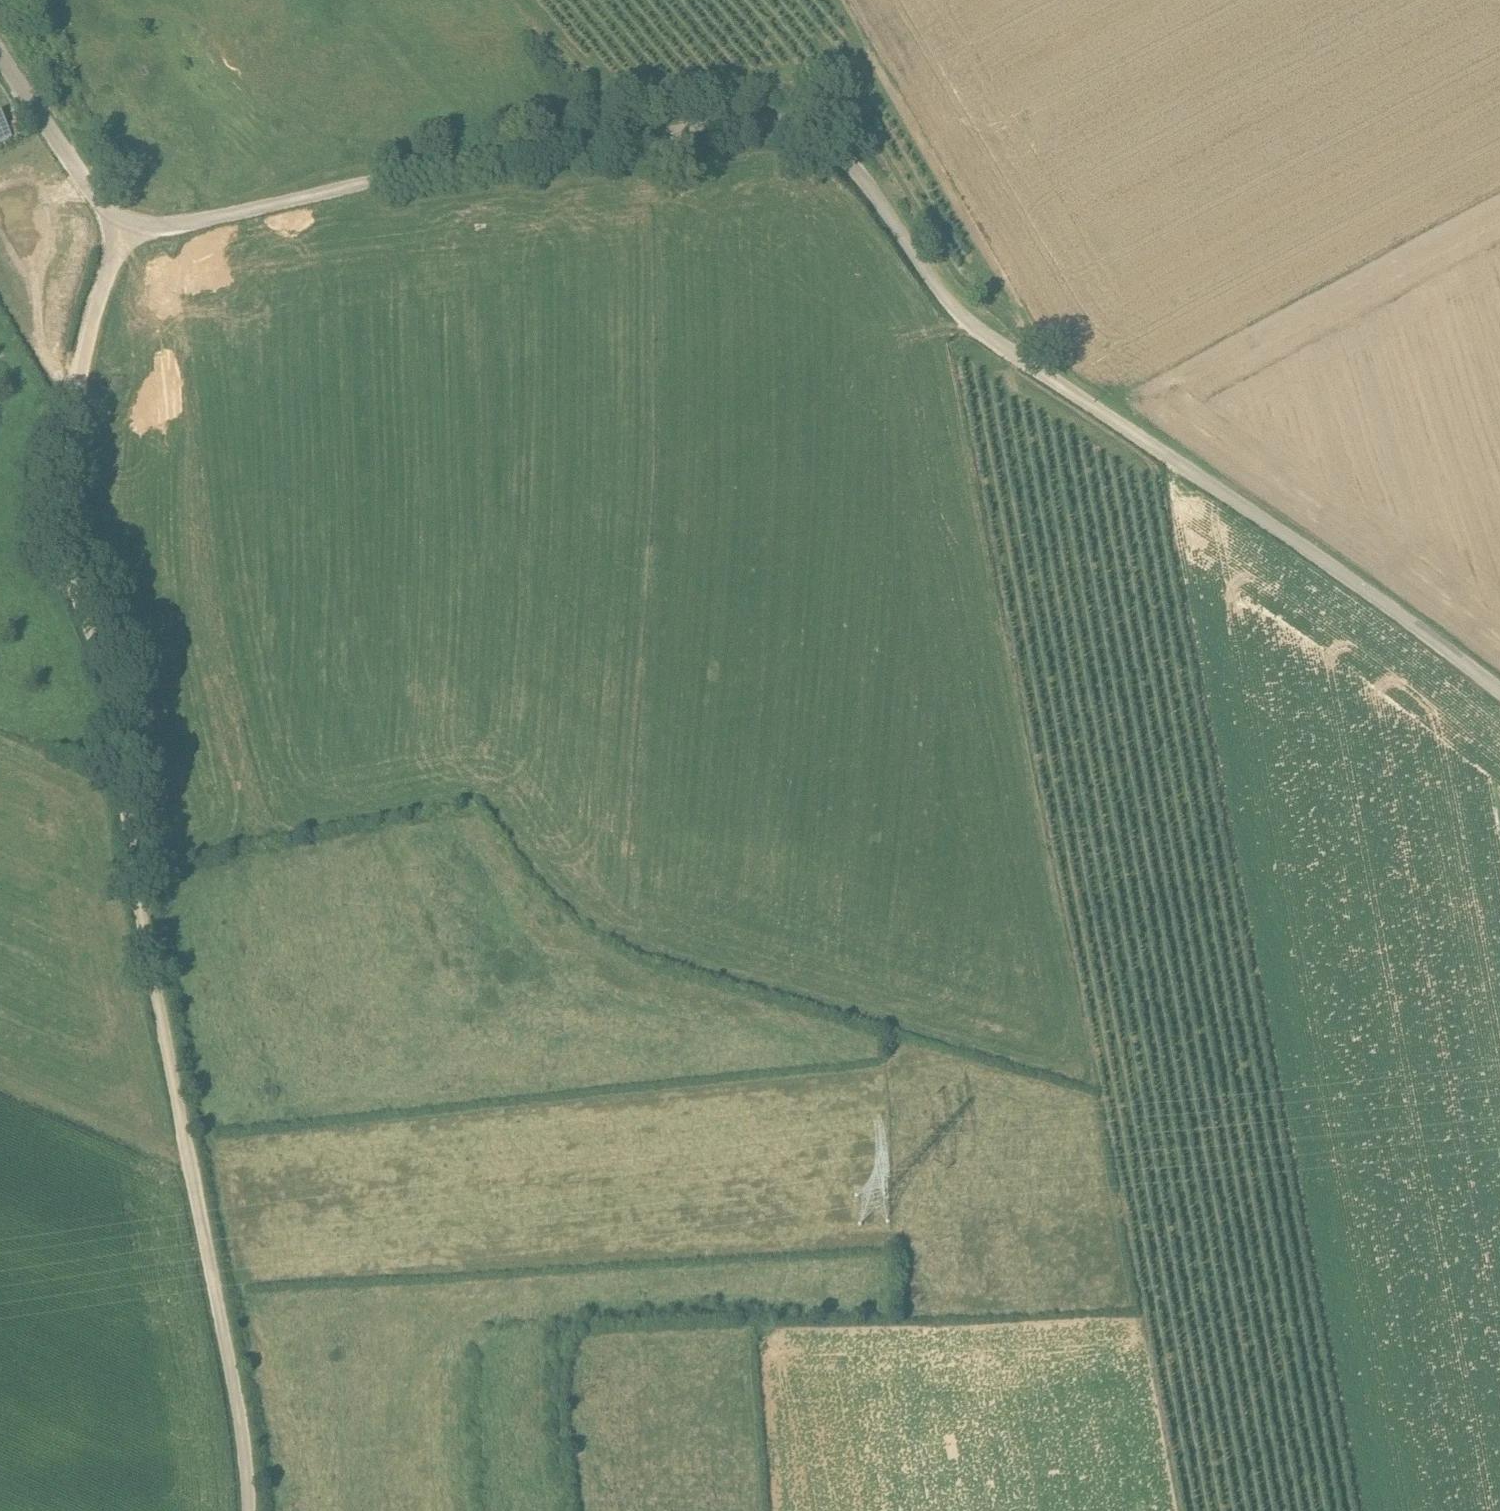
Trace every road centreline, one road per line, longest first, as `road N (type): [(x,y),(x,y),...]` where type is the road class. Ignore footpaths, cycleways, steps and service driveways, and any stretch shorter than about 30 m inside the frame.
road 1 (unclassified): [(1499,691),(972,324),(853,162),(793,121),(741,120),(466,161),(167,227),(129,220)]
road 2 (unclassified): [(250,1510),(245,1437),(134,880),(119,716),(64,539),(83,368),(129,220)]
road 3 (unclassified): [(129,220),(99,199),(0,53)]

